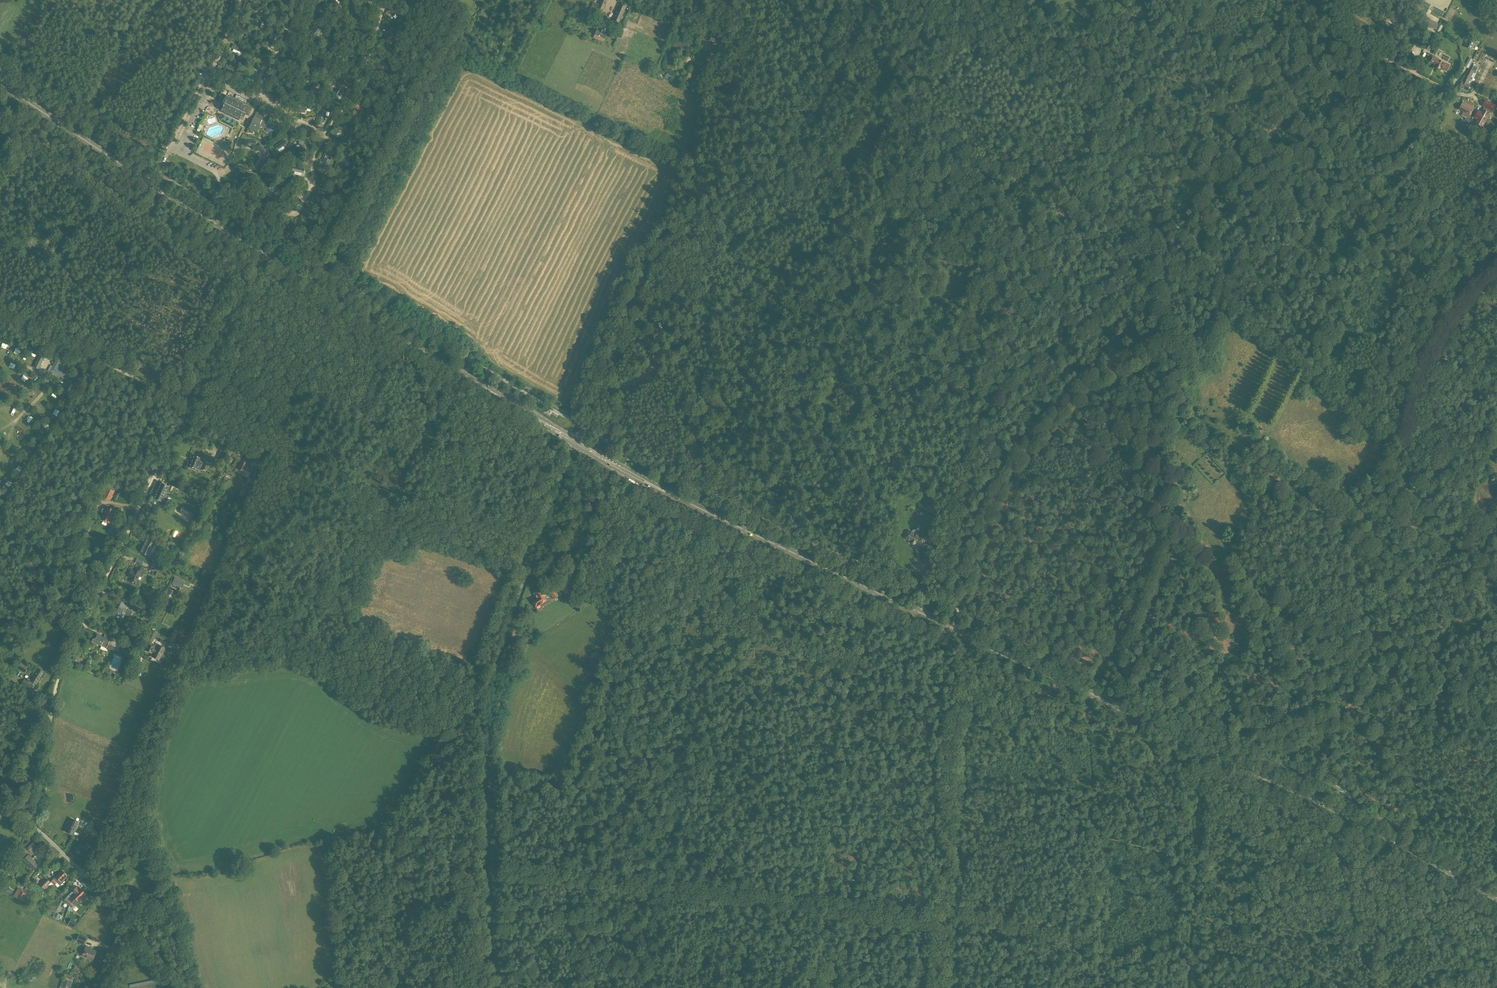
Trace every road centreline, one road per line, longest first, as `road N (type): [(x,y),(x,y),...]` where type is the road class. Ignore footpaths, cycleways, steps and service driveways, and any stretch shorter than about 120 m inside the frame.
road 1 (primary): [(1496,900),(1220,756),(574,445)]
road 2 (track): [(957,633),(983,529),(1018,459),(1101,373),(1171,342),(1190,354),(1190,399),(1201,426),(1347,515),(1363,535),(1385,645),(1382,665)]
road 3 (unclassified): [(265,253),(187,396),(53,682),(30,825)]
road 4 (unclassified): [(498,987),(489,914),(490,704),(508,628),(574,445)]
road 5 (unclassified): [(574,445),(643,273),(778,160),(862,0)]
road 6 (track): [(1070,185),(1000,261),(964,220),(923,285),(843,321),(770,455)]
road 7 (track): [(488,867),(945,914)]
road 8 (track): [(1174,123),(1376,226),(1307,374)]
road 9 (primary): [(574,445),(265,253)]
road 10 (track): [(962,636),(941,987)]
road 11 (track): [(53,166),(219,280),(224,290),(176,388)]
road 12 (track): [(457,0),(314,284)]
road 13 (primary): [(265,253),(0,82)]
road 14 (track): [(1496,772),(1454,739),(1442,717),(1440,685),(1458,645),(1485,518),(1496,505)]
road 15 (track): [(815,987),(856,706)]
road 16 (track): [(1086,193),(988,394)]
road 17 (track): [(1496,268),(1451,308),(1430,342),(1396,459)]
road 18 (track): [(1087,188),(1178,0)]
road 19 (unclassified): [(96,987),(123,917),(30,825)]
road 20 (track): [(366,408),(456,455),(525,393)]
road 21 (track): [(1382,665),(1349,709),(1220,756)]
road 22 (track): [(223,329),(366,408)]
road 23 (track): [(104,820),(170,673)]
road 24 (track): [(770,455),(738,464),(695,376),(667,367)]
road 25 (track): [(159,877),(123,917),(186,987)]
road 26 (track): [(58,342),(185,400)]
road 27 (track): [(77,117),(142,0)]

